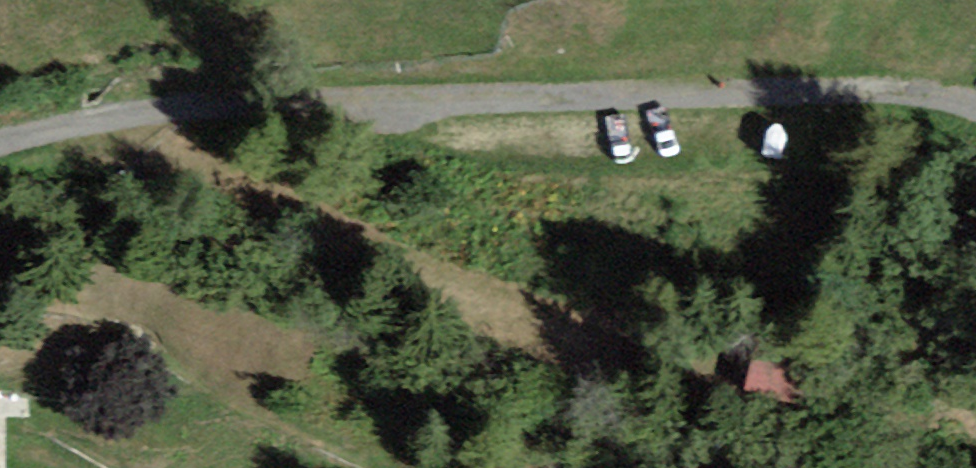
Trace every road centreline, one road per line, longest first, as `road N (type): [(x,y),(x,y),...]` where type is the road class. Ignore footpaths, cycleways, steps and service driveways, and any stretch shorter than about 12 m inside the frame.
road 1 (unclassified): [(0,145),(159,107),(348,99),(882,91),(975,108)]
road 2 (track): [(97,122),(273,192),(399,266),(690,363)]

